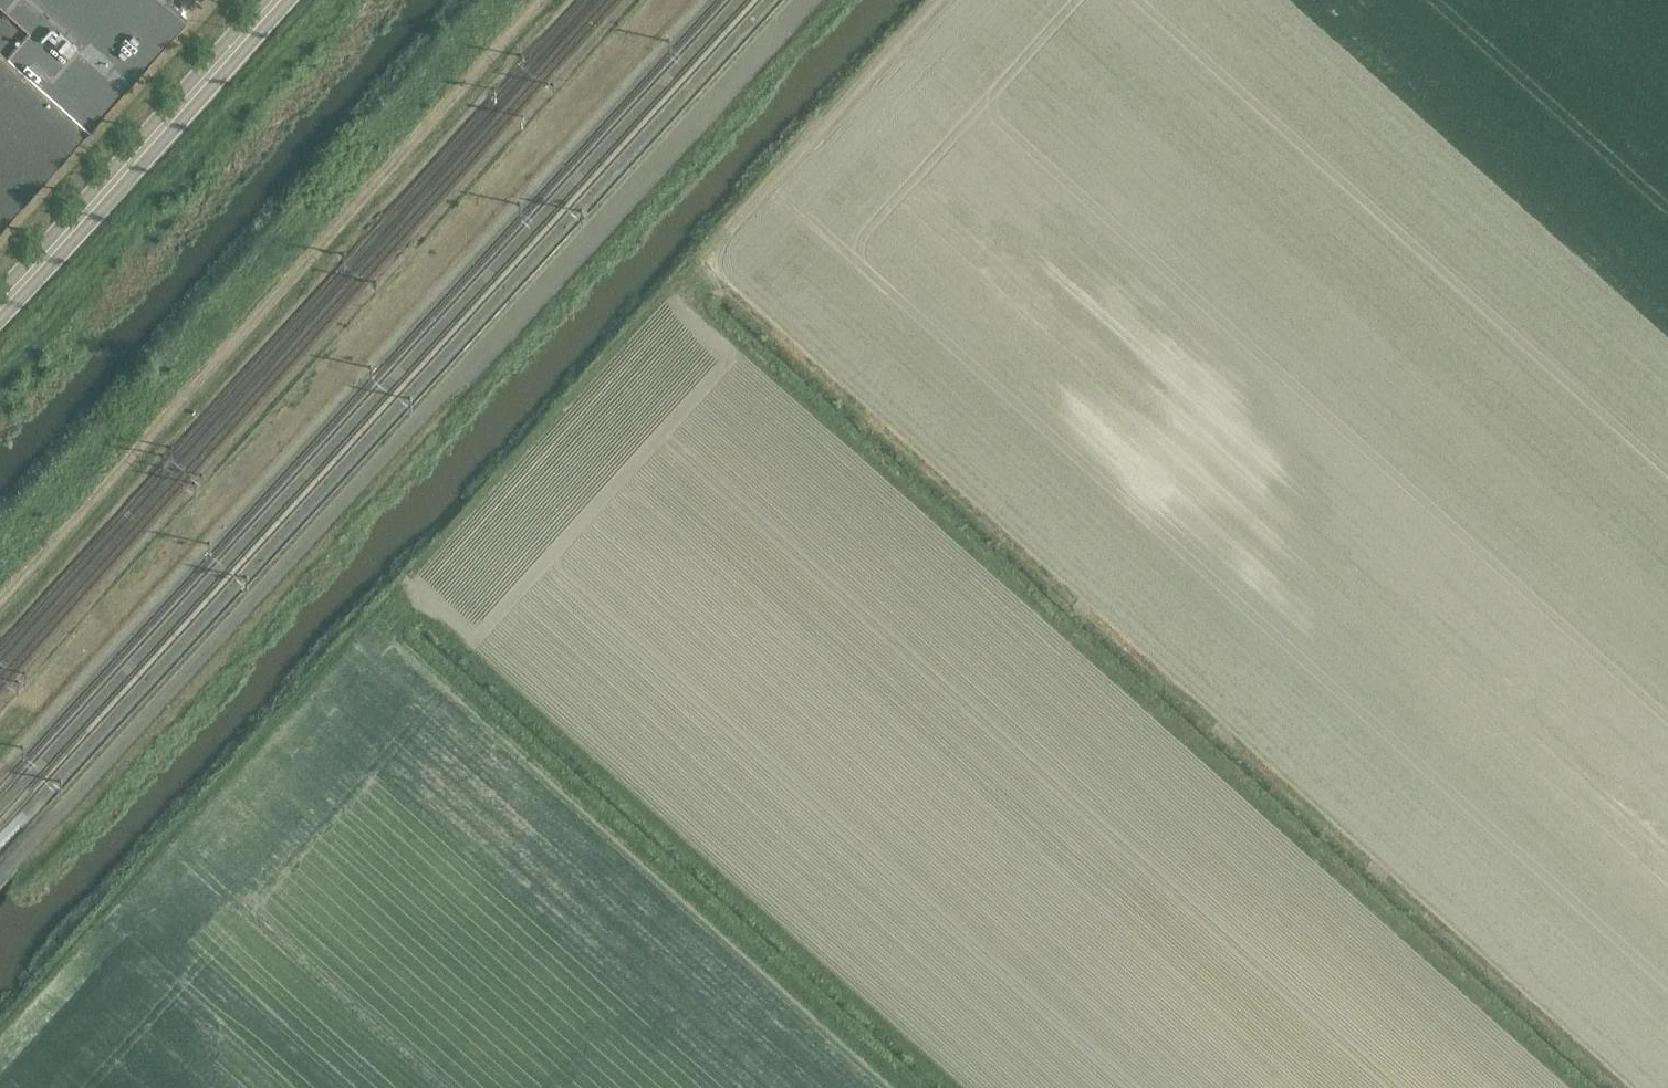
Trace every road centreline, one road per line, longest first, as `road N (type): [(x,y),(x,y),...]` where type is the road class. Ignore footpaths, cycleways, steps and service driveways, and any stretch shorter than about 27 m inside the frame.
road 1 (track): [(542,0),(0,605)]
road 2 (secondary): [(0,302),(277,0)]

